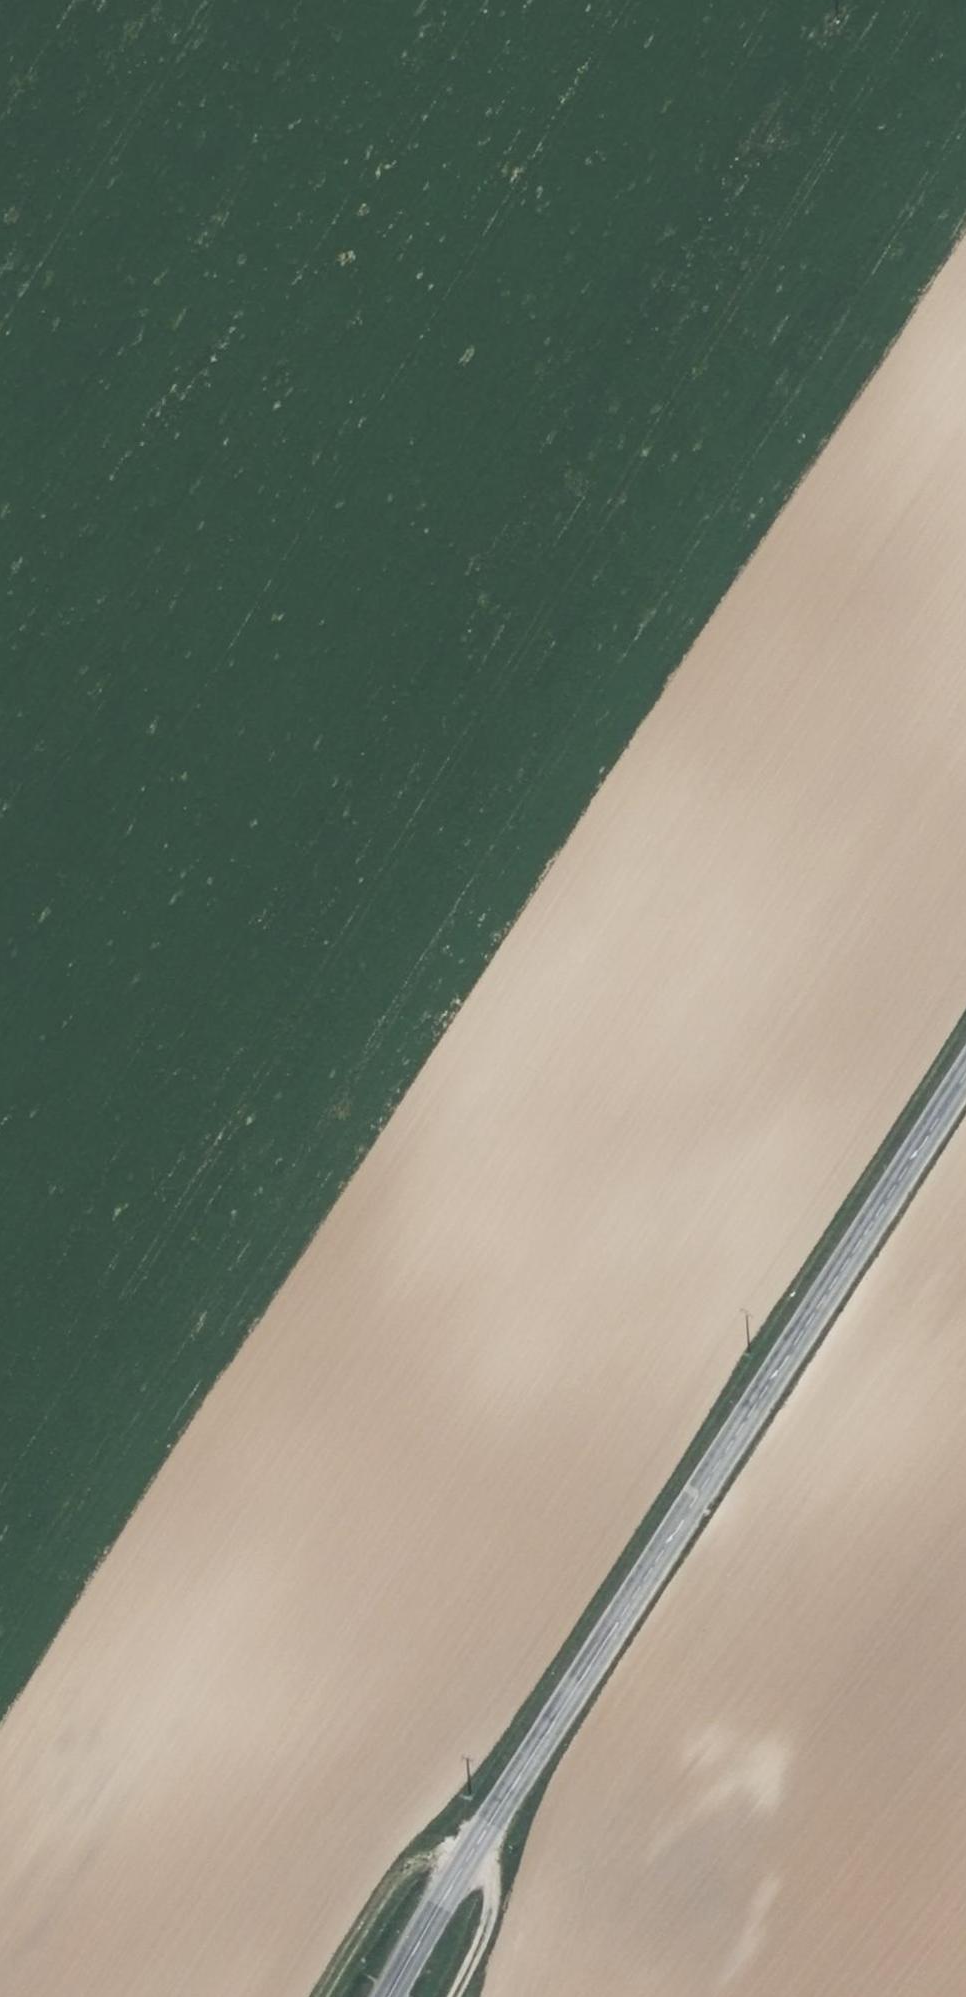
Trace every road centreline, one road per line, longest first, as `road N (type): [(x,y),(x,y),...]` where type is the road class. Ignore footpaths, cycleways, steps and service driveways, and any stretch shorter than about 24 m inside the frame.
road 1 (tertiary): [(383,1996),(470,1847),(965,1065)]
road 2 (track): [(470,1847),(486,1877),(486,1916),(449,1996)]

